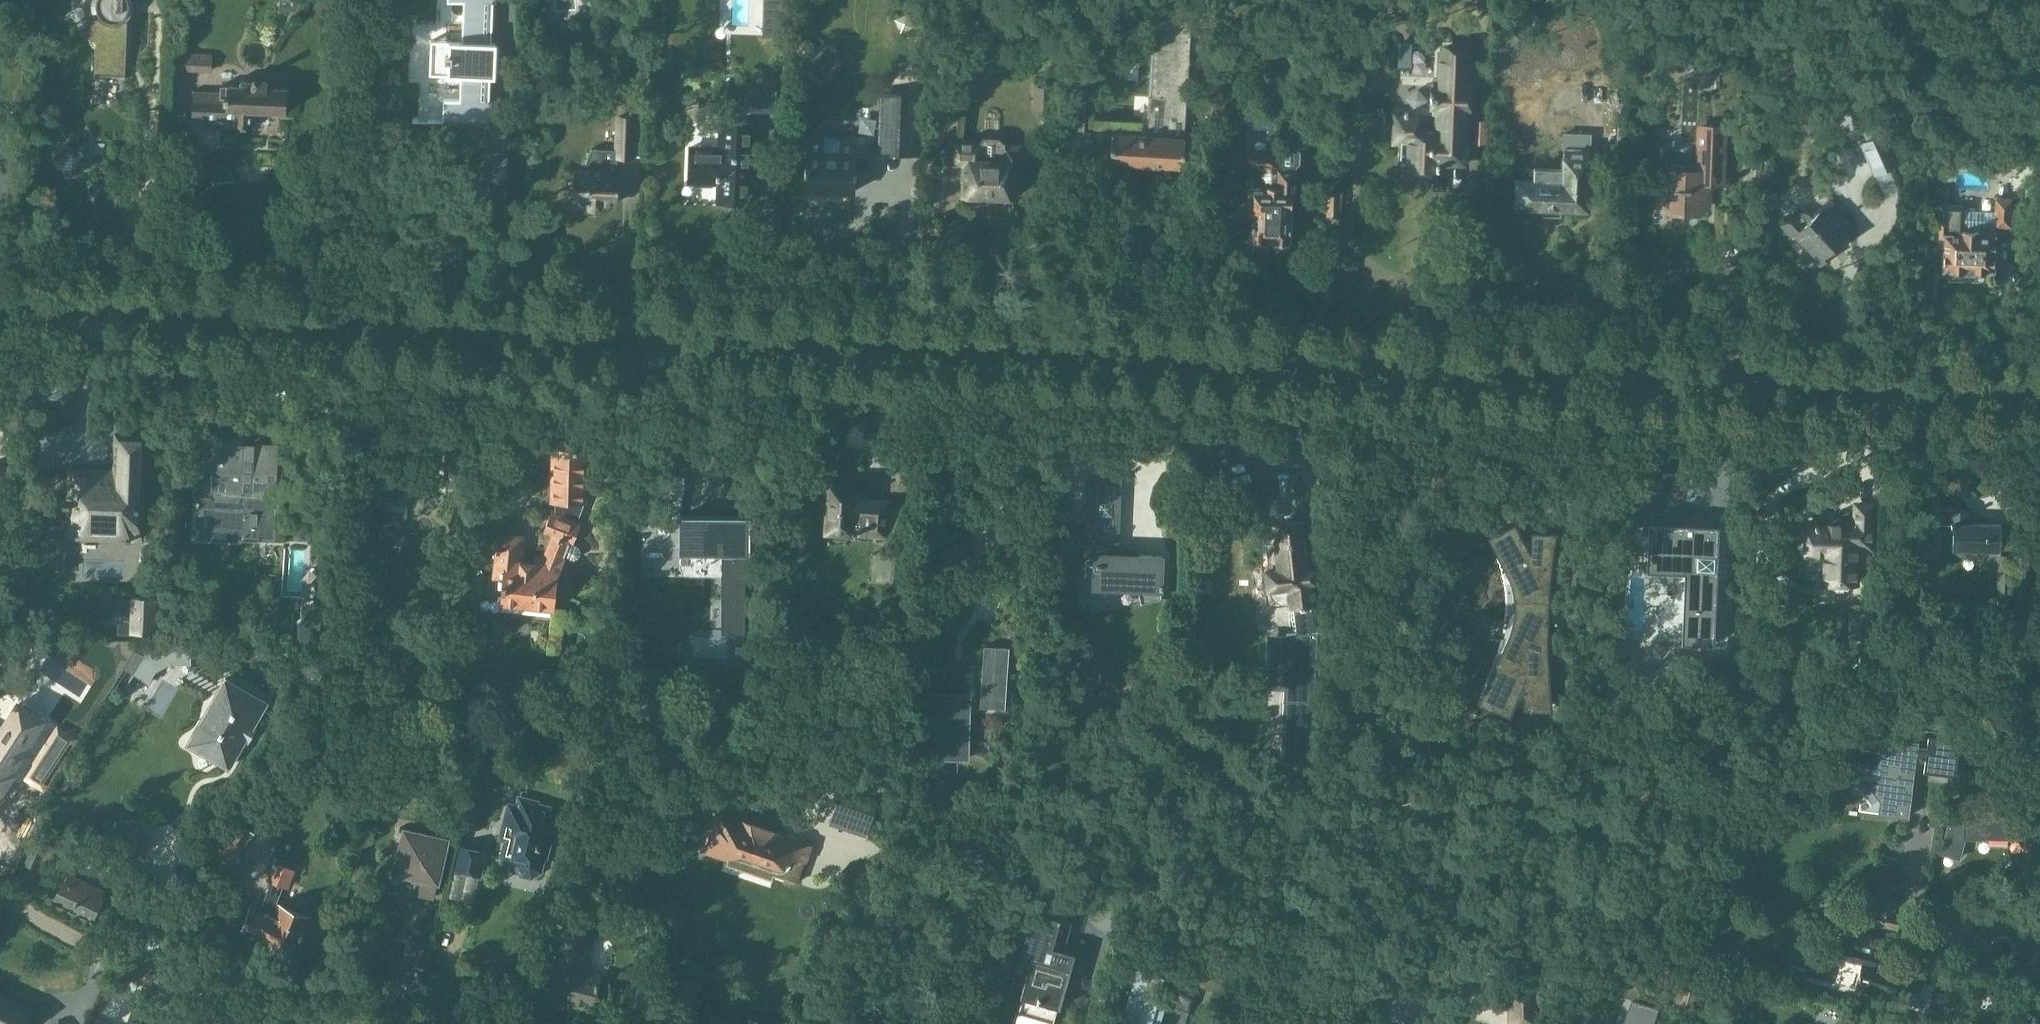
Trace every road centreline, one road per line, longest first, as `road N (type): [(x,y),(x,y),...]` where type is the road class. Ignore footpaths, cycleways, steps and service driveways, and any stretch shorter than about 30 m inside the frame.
road 1 (secondary): [(0,311),(2039,392)]
road 2 (residential): [(281,1023),(136,968),(0,895)]

